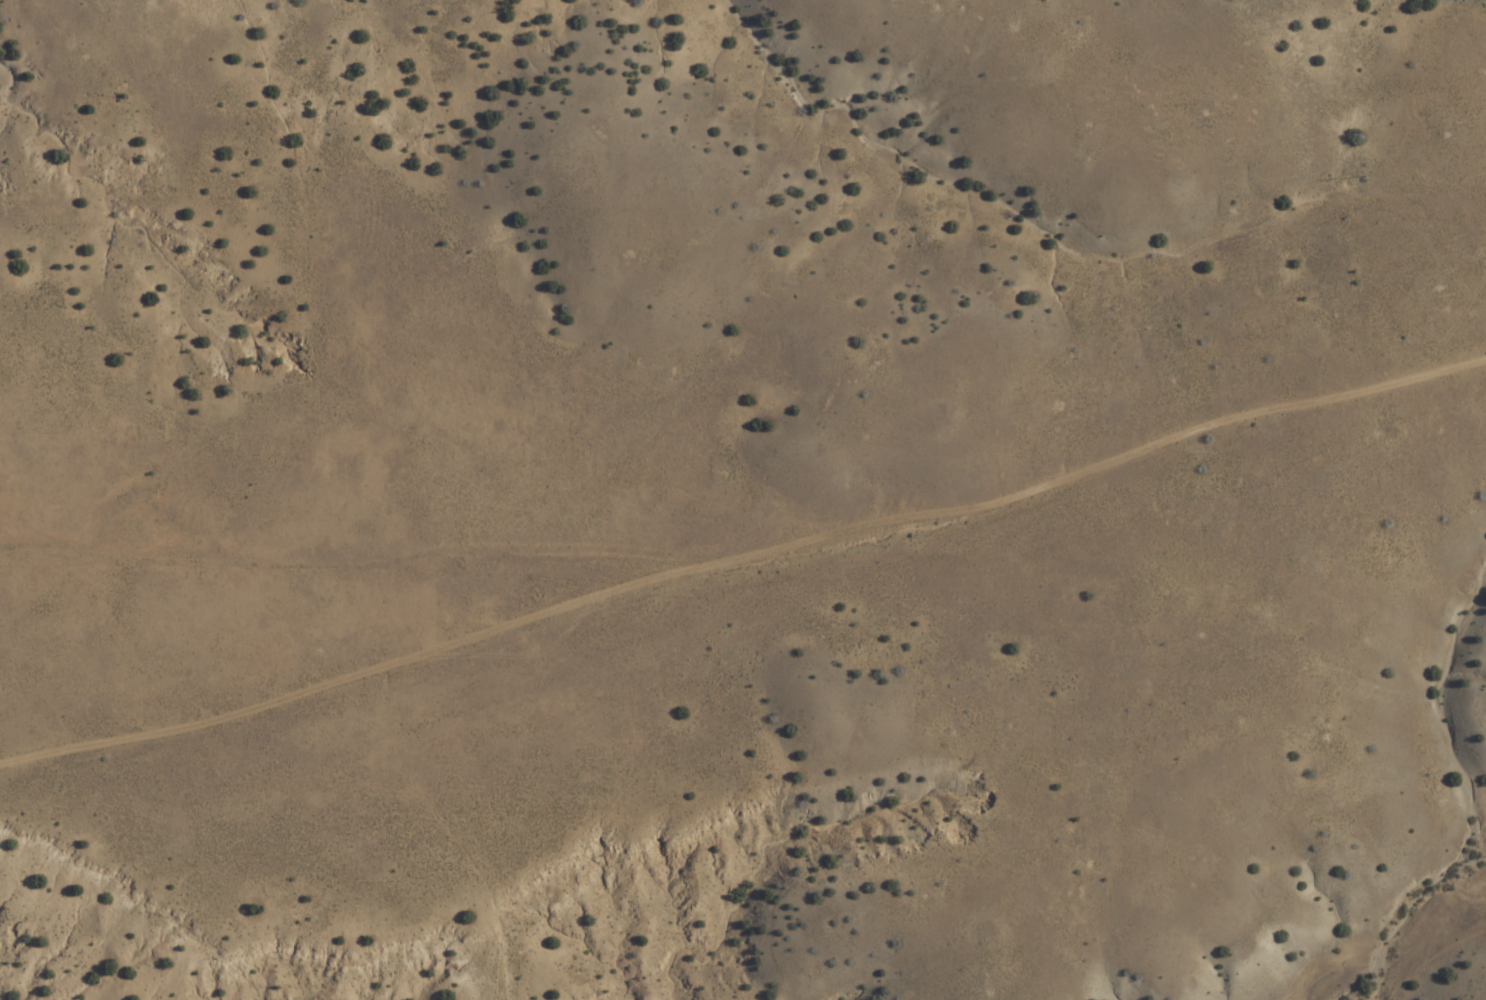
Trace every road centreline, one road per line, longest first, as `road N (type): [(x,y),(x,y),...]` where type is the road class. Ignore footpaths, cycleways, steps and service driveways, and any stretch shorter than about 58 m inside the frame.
road 1 (track): [(0,816),(460,679),(857,527),(1485,366)]

